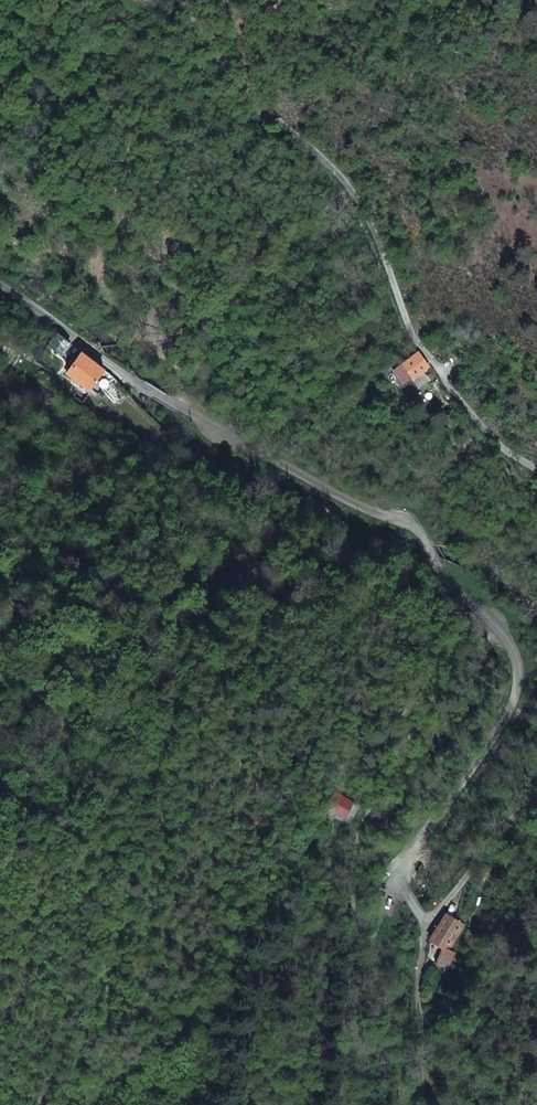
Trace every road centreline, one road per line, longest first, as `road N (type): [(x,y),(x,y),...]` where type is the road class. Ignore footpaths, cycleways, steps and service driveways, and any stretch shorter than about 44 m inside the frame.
road 1 (residential): [(0,295),(257,453),(359,504),(409,517),(459,587),(504,631),(527,666),(527,701),(406,878),(426,923)]
road 2 (track): [(167,1104),(198,1058),(245,930),(349,753),(401,726),(378,872),(409,891)]
road 3 (unclassified): [(183,8),(356,190),(412,334),(445,380)]
road 4 (track): [(0,815),(72,823),(58,1104)]
road 5 (unclassified): [(426,923),(536,788)]
road 6 (unclassified): [(536,473),(484,429),(445,380)]

